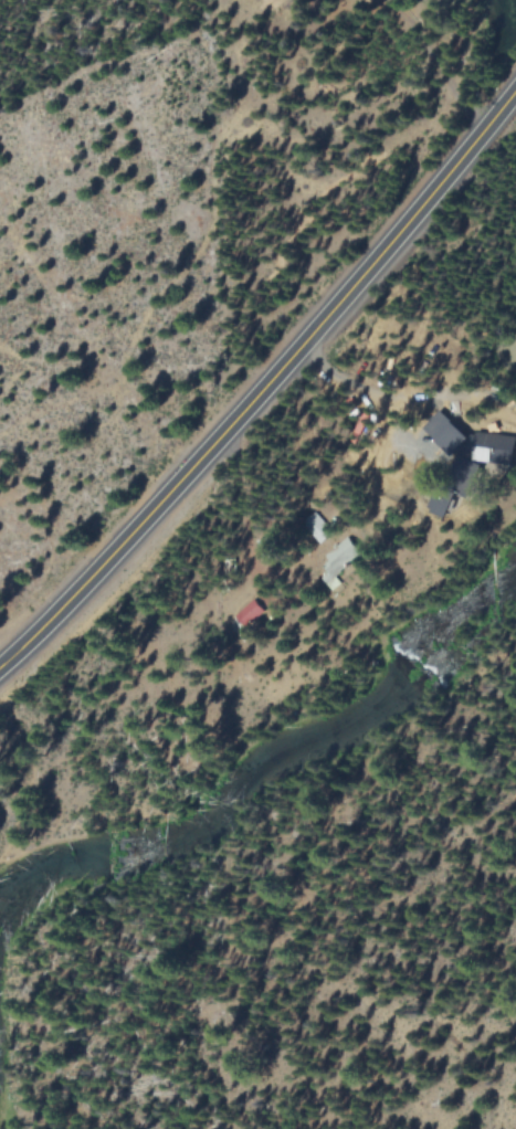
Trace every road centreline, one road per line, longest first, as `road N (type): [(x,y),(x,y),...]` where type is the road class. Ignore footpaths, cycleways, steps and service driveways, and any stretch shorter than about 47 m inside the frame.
road 1 (secondary): [(0,669),(221,440),(499,115)]
road 2 (track): [(112,1128),(122,1101),(232,984),(515,744)]

